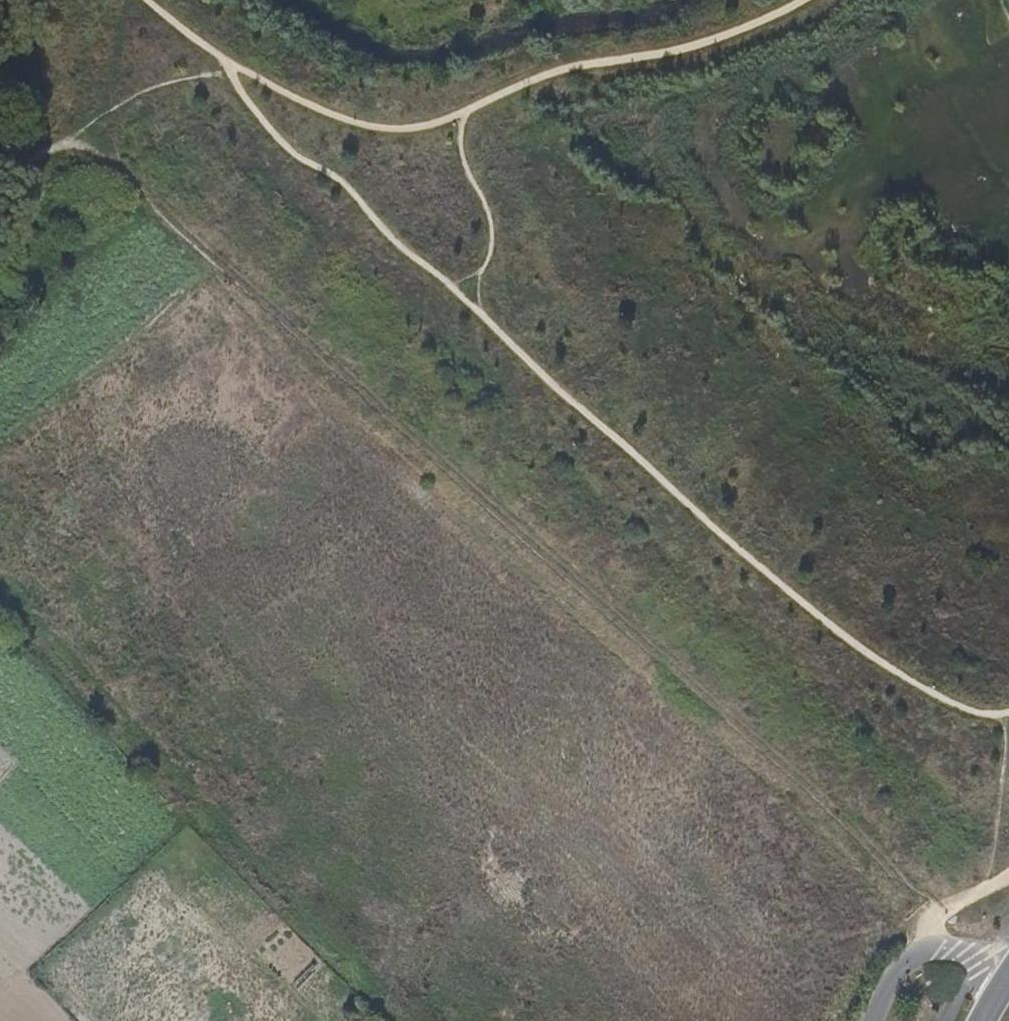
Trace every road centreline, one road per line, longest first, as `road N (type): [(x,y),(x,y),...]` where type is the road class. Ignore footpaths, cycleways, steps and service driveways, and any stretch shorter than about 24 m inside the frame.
road 1 (track): [(0,182),(35,157),(64,151),(105,167),(910,895),(957,955)]

